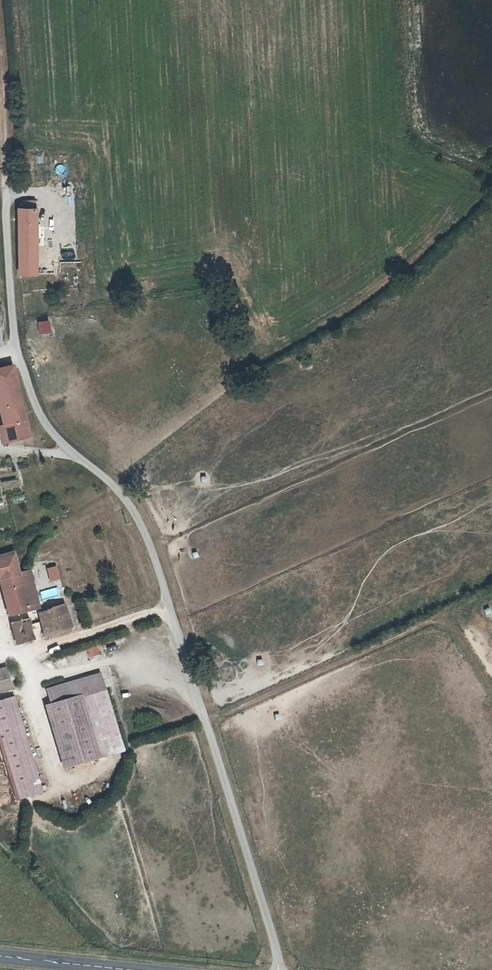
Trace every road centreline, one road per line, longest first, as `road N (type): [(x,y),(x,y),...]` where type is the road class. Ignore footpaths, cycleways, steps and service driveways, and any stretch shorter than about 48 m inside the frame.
road 1 (unclassified): [(168,605),(126,501),(43,427),(13,339),(5,198)]
road 2 (unclassified): [(278,969),(168,605)]
road 3 (unclassified): [(0,657),(168,605)]

